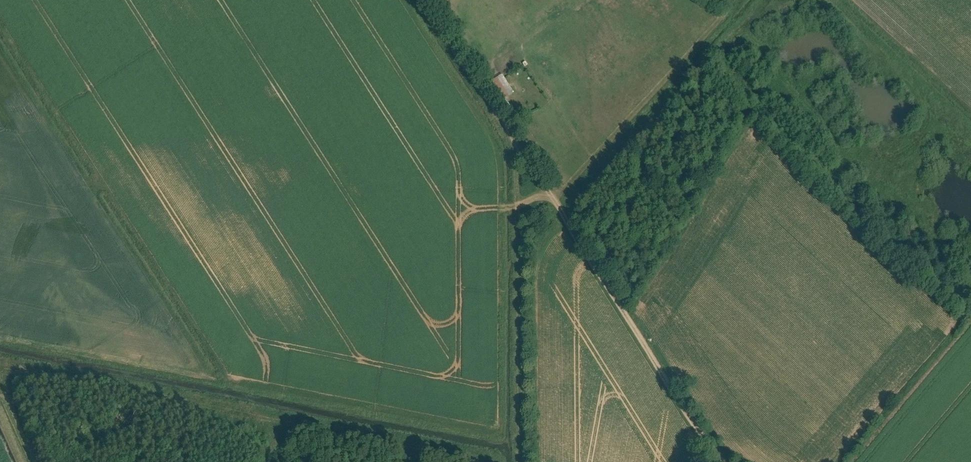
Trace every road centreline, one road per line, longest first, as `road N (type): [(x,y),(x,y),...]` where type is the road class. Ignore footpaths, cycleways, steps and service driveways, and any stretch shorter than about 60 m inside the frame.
road 1 (track): [(525,461),(516,142),(424,0)]
road 2 (track): [(503,208),(552,196),(724,461)]

